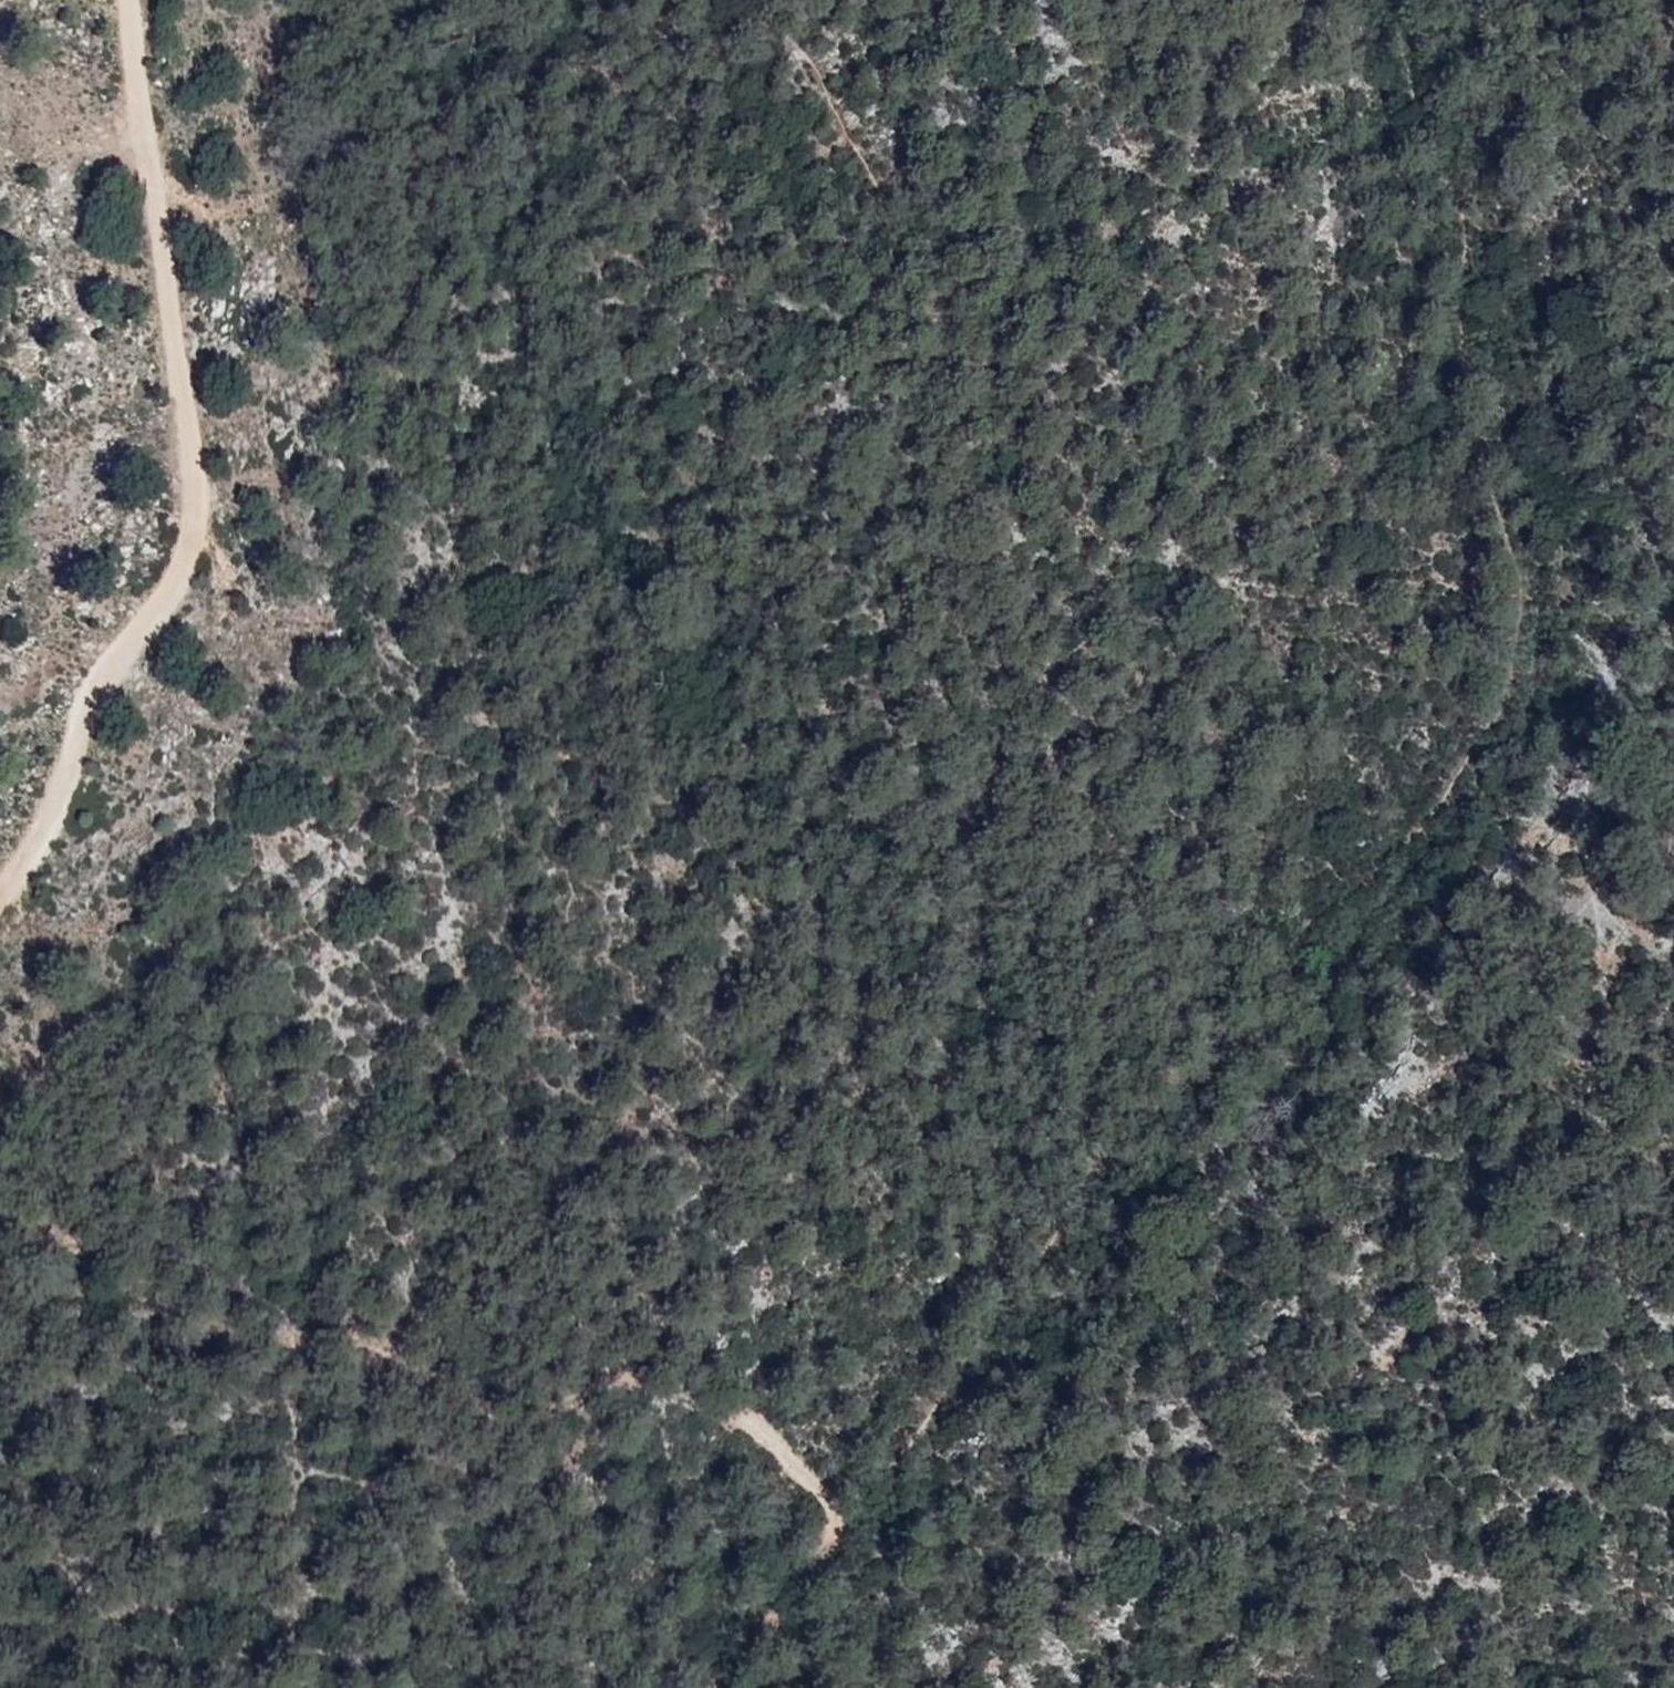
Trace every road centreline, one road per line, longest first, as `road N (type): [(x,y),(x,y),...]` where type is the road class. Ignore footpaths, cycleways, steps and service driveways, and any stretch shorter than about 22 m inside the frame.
road 1 (track): [(0,901),(119,662),(175,592),(199,504),(132,0)]

